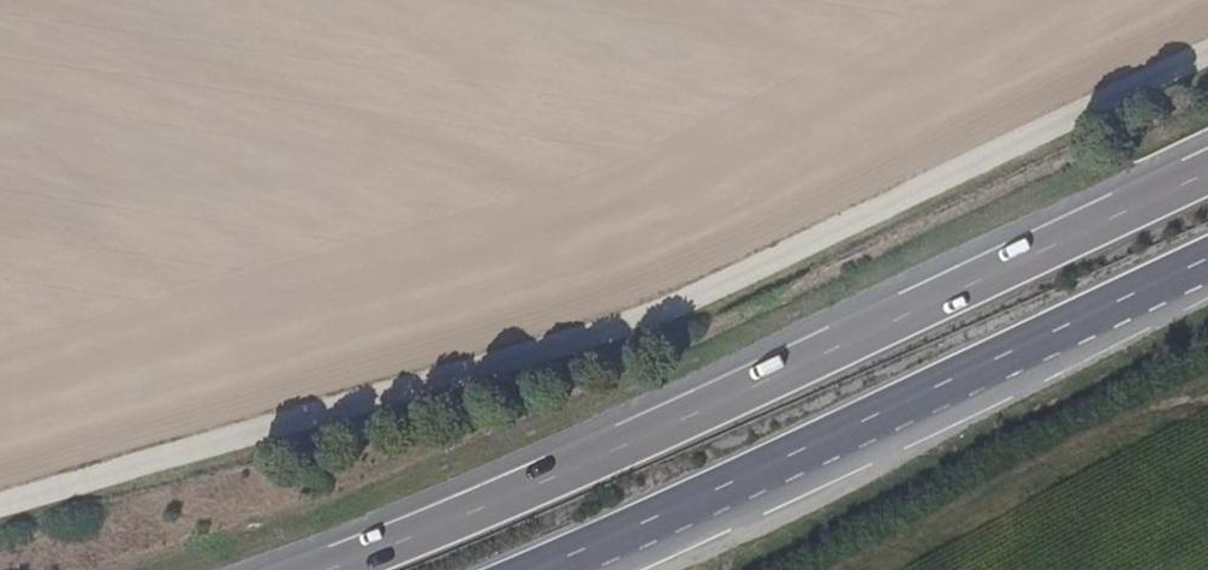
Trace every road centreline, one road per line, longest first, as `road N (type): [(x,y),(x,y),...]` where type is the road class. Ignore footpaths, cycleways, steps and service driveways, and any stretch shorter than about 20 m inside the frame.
road 1 (track): [(0,498),(660,304),(1207,43)]
road 2 (trunk): [(1207,173),(693,418),(329,569)]
road 3 (trunk): [(531,569),(1207,260)]

